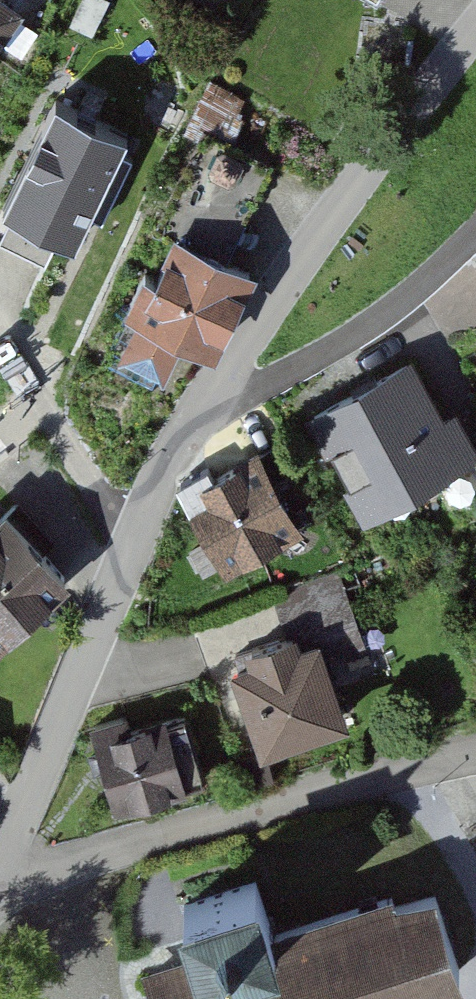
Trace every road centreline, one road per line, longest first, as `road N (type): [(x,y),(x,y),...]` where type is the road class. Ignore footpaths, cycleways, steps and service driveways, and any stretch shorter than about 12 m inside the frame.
road 1 (residential): [(0,859),(123,543),(227,375)]
road 2 (residential): [(0,870),(43,868),(475,750)]
road 3 (residential): [(227,375),(367,161),(475,26)]
road 4 (residential): [(227,375),(475,203)]
road 5 (track): [(0,338),(123,543)]

